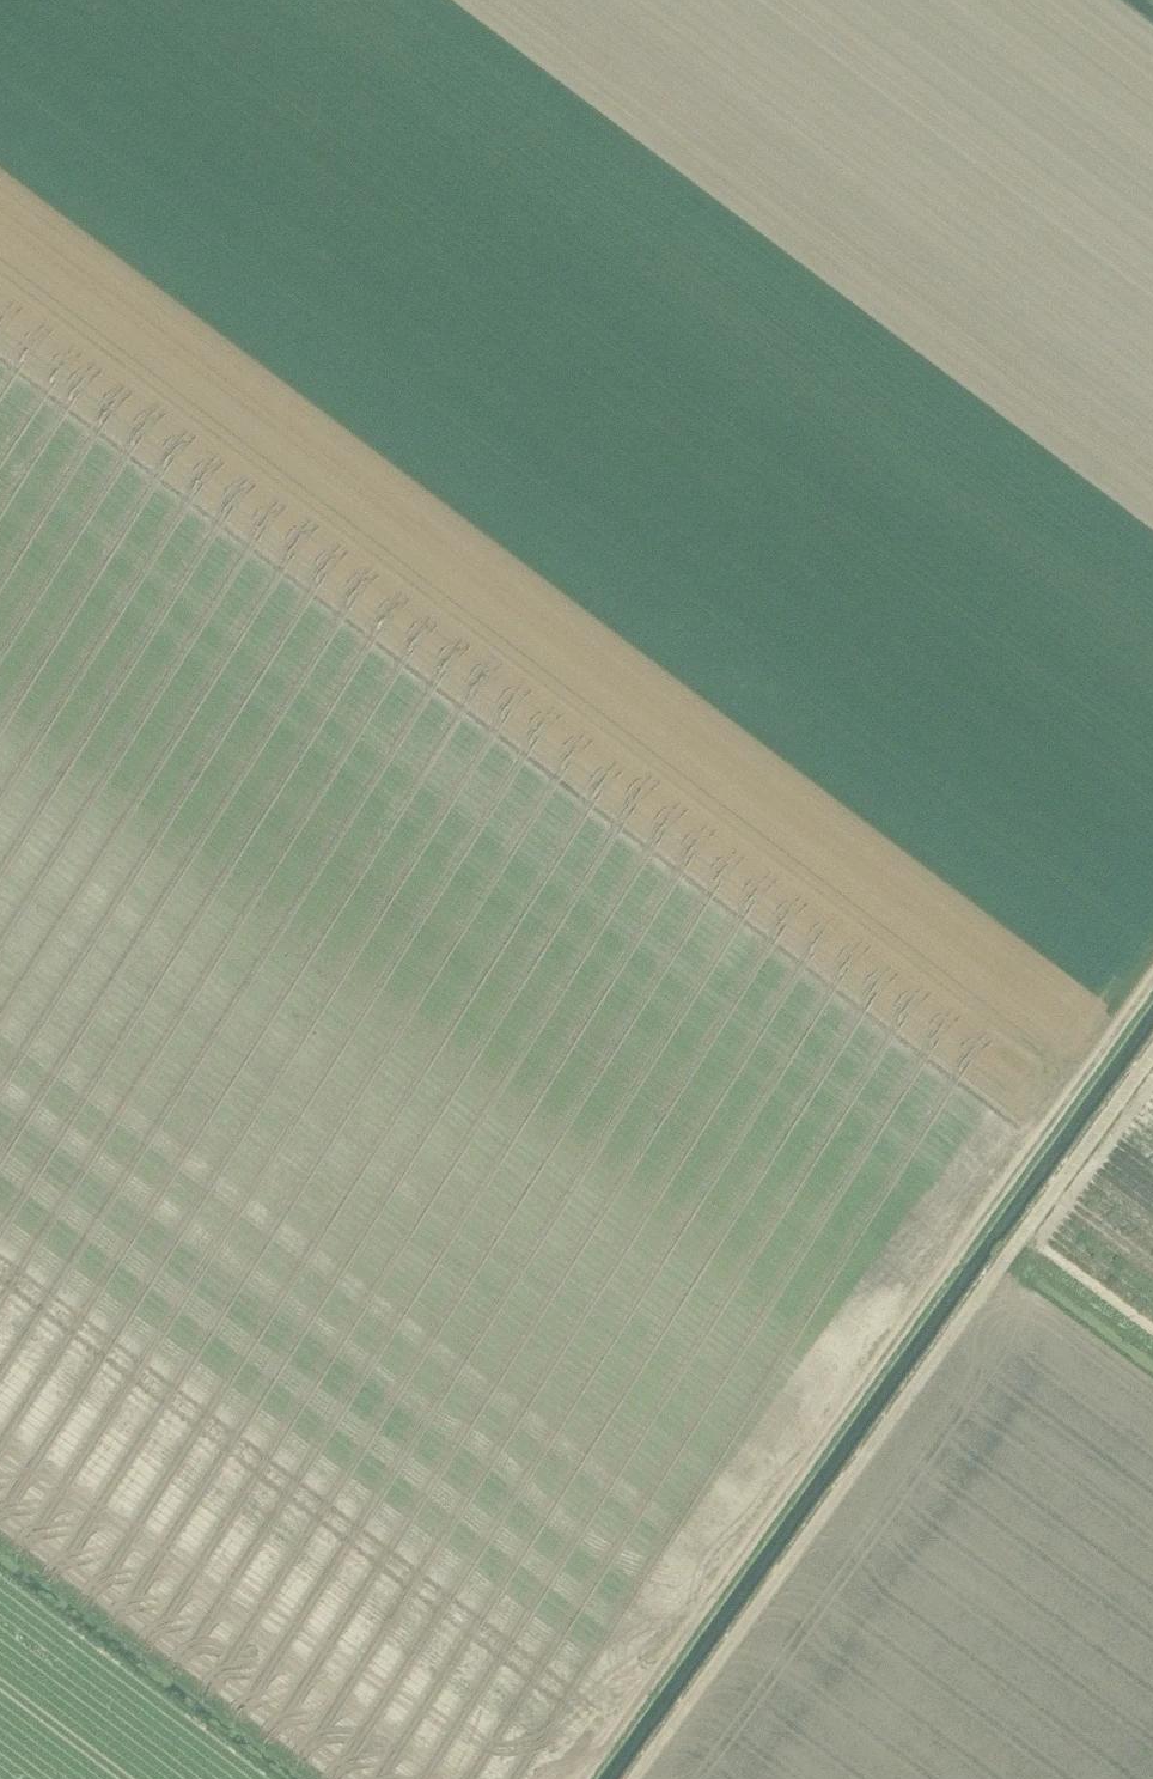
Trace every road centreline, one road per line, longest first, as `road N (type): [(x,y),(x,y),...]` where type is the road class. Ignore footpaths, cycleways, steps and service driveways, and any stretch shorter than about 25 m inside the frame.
road 1 (track): [(1152,1052),(637,1778)]

